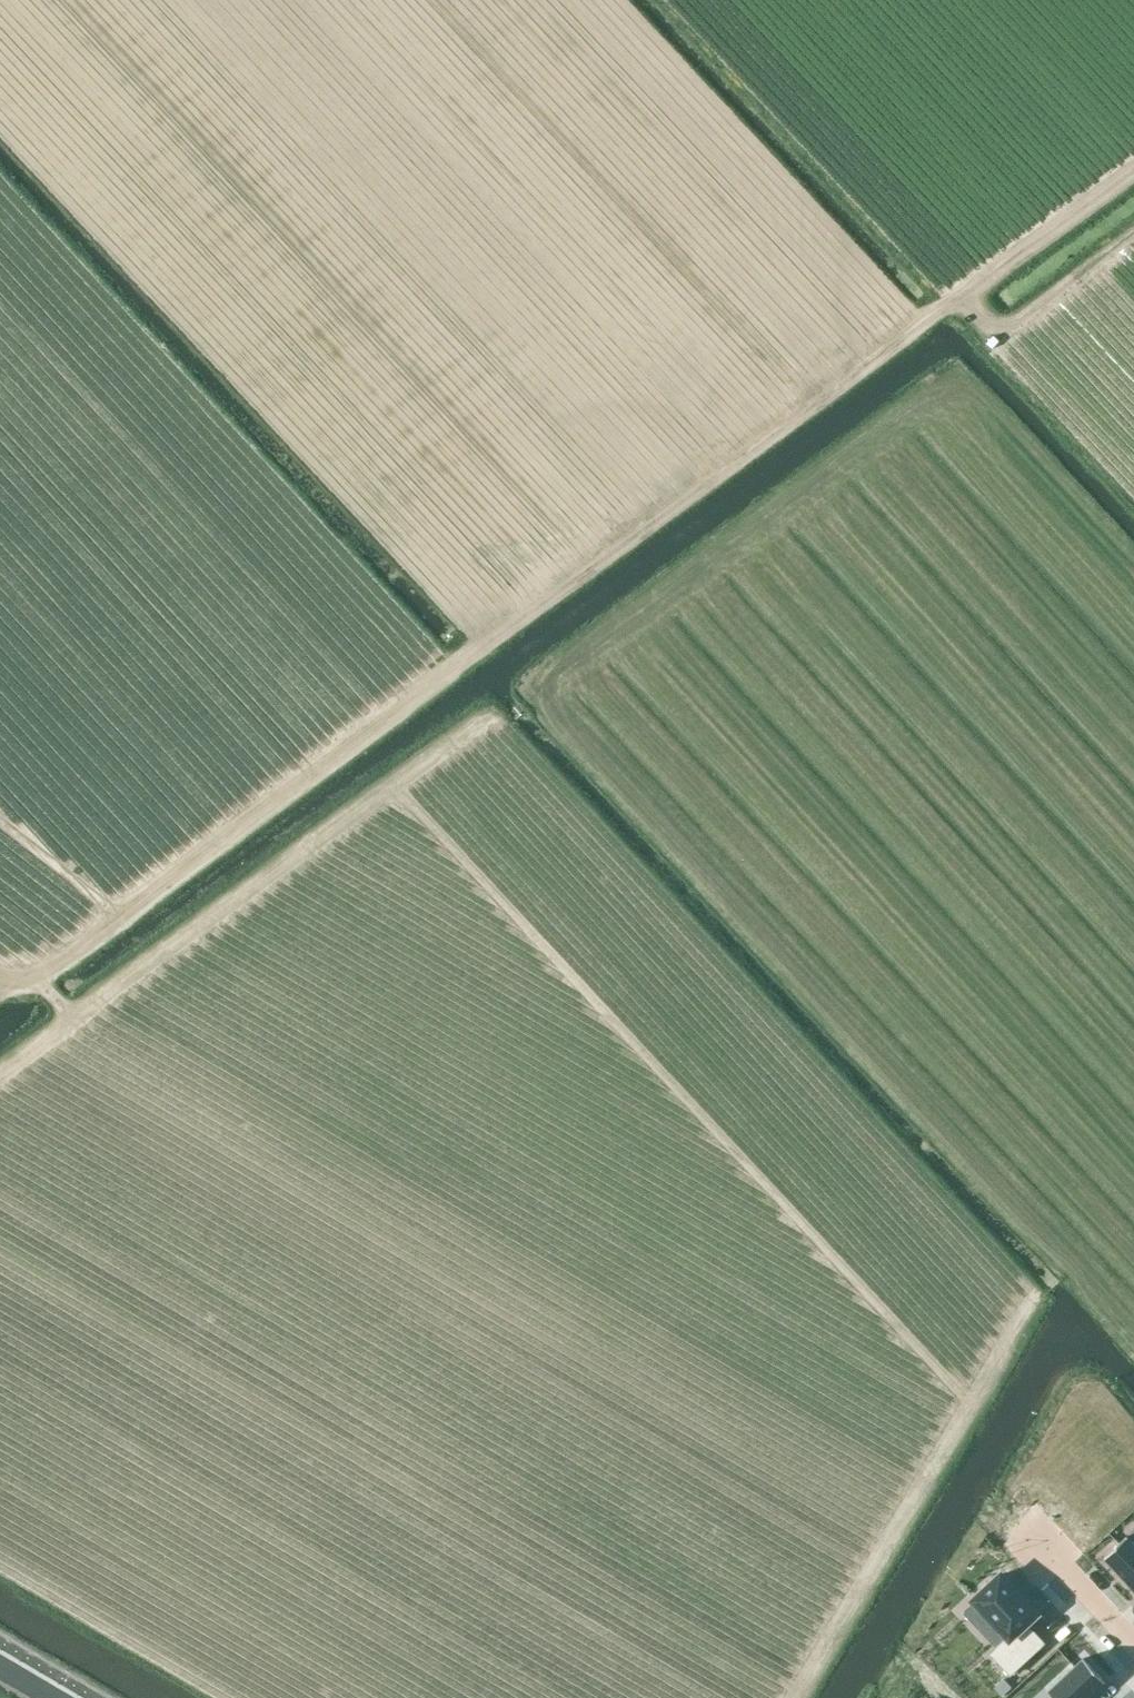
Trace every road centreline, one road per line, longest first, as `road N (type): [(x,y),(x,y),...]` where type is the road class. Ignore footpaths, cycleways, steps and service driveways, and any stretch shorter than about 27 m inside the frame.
road 1 (residential): [(1133,1646),(1020,1522)]

